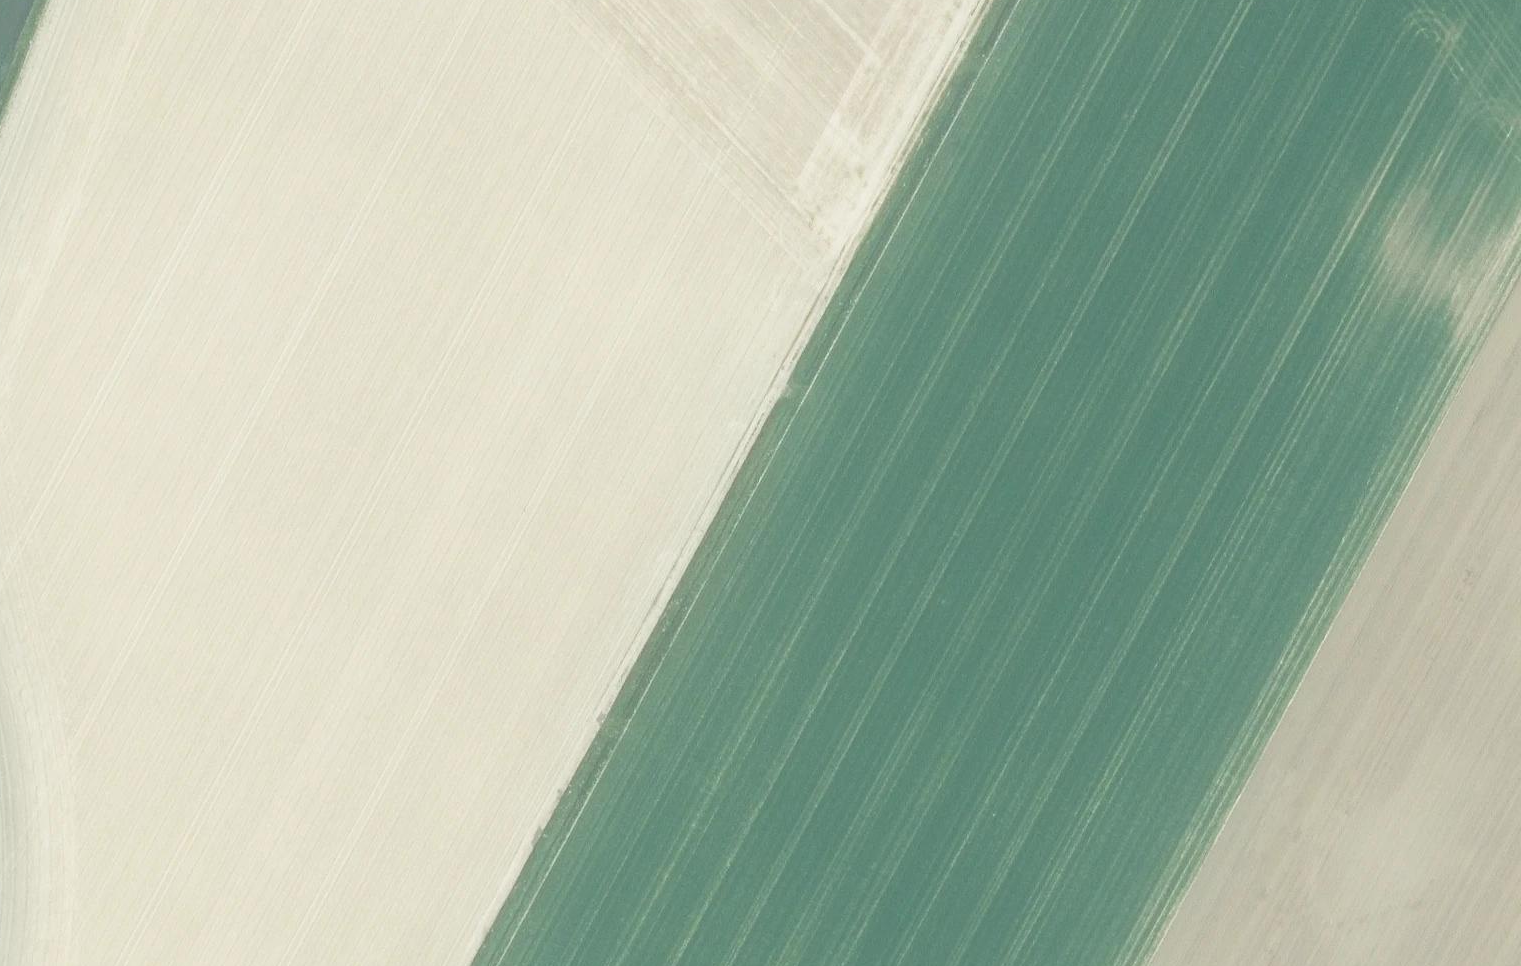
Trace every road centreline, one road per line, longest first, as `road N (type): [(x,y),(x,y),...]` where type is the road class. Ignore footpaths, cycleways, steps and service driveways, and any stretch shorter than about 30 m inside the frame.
road 1 (track): [(990,0),(468,965)]

